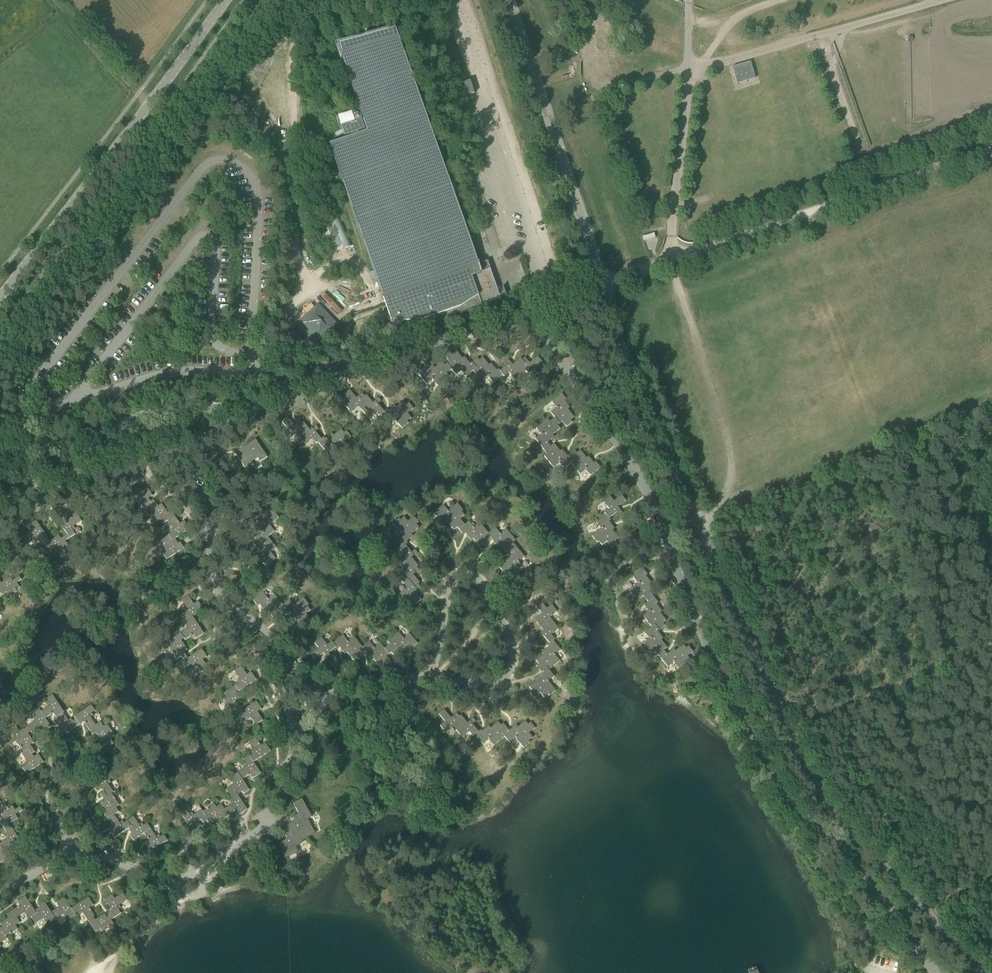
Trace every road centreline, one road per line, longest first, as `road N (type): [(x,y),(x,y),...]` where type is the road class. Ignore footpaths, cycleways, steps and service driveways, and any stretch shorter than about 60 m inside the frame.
road 1 (unclassified): [(982,972),(848,831),(787,732),(622,348),(509,0)]
road 2 (track): [(600,284),(991,146)]
road 3 (unclassified): [(0,301),(228,0)]
road 4 (track): [(55,0),(149,106)]

